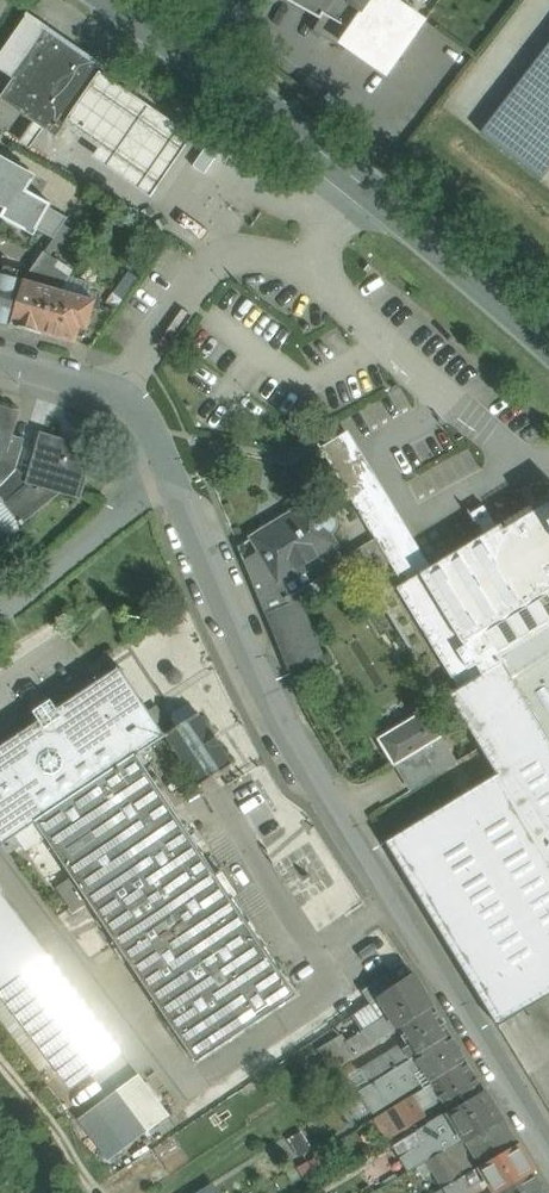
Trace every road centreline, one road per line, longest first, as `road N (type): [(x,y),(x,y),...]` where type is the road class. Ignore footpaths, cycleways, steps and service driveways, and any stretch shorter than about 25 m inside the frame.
road 1 (residential): [(548,1145),(285,726),(172,473)]
road 2 (primary): [(116,0),(277,117),(548,349)]
road 3 (residential): [(172,473),(155,430),(117,391),(0,356)]
road 4 (residential): [(172,473),(0,610)]

